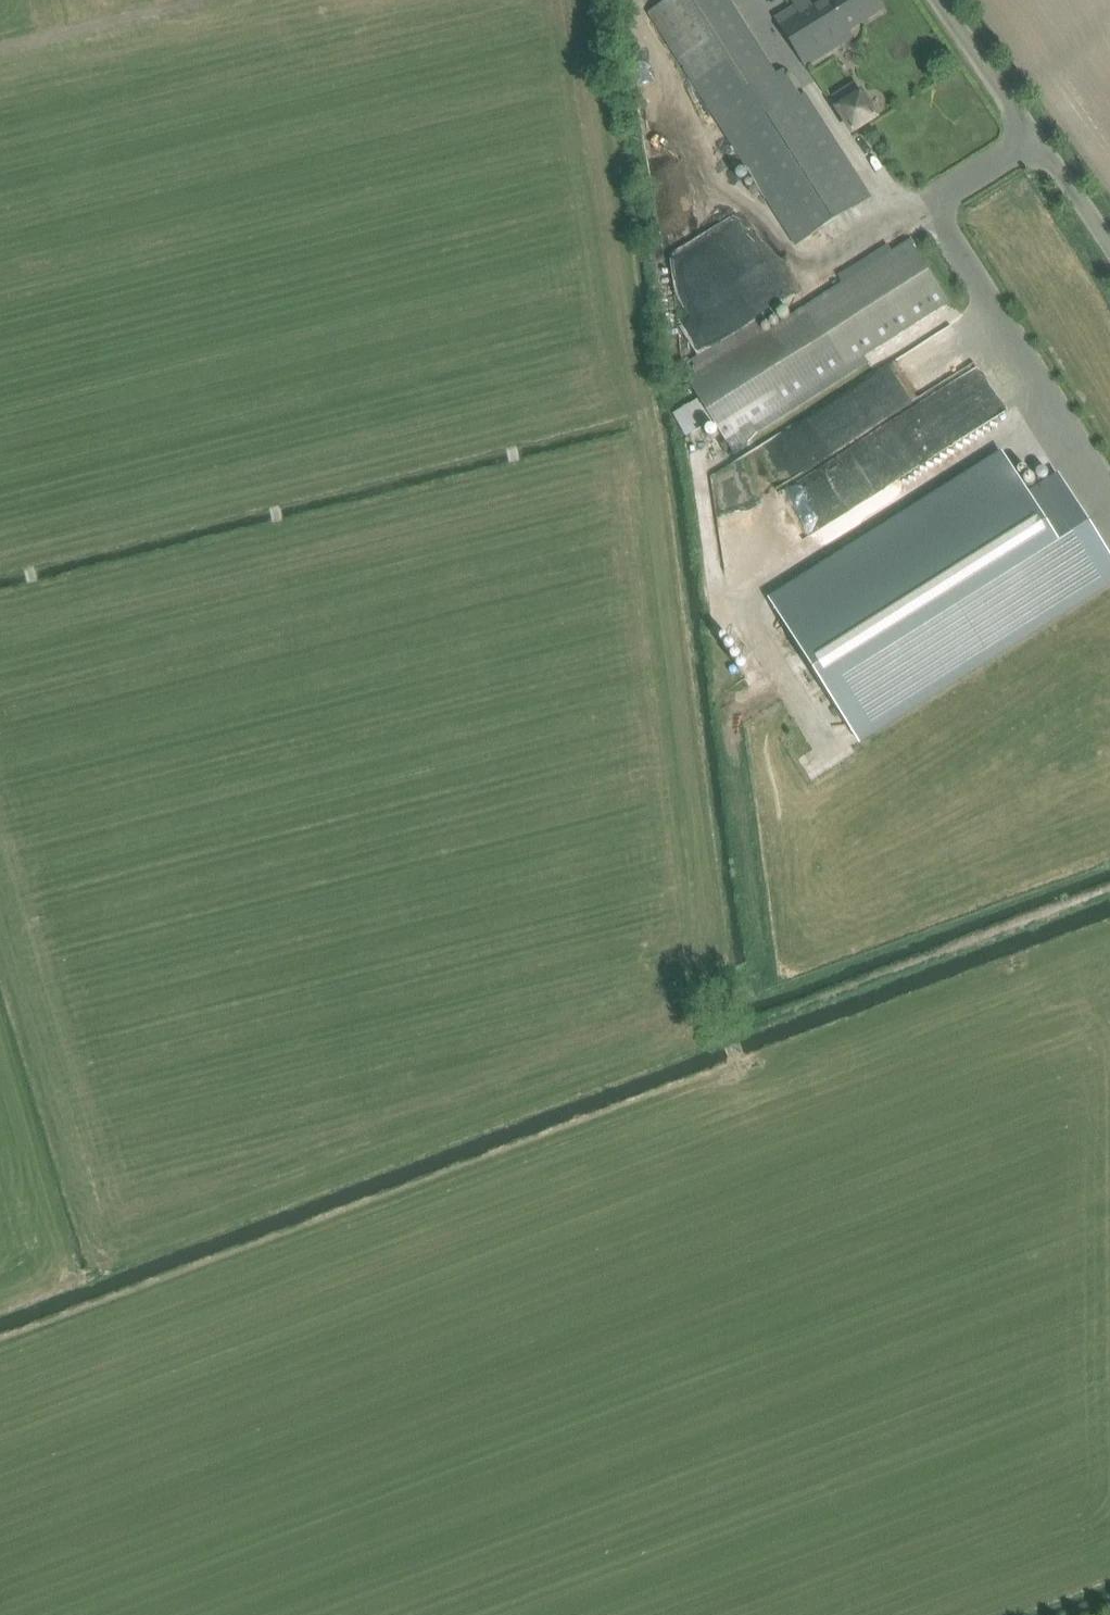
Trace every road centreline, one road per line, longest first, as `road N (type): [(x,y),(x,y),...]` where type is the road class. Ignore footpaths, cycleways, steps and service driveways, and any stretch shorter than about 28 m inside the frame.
road 1 (unclassified): [(1109,242),(942,0)]

